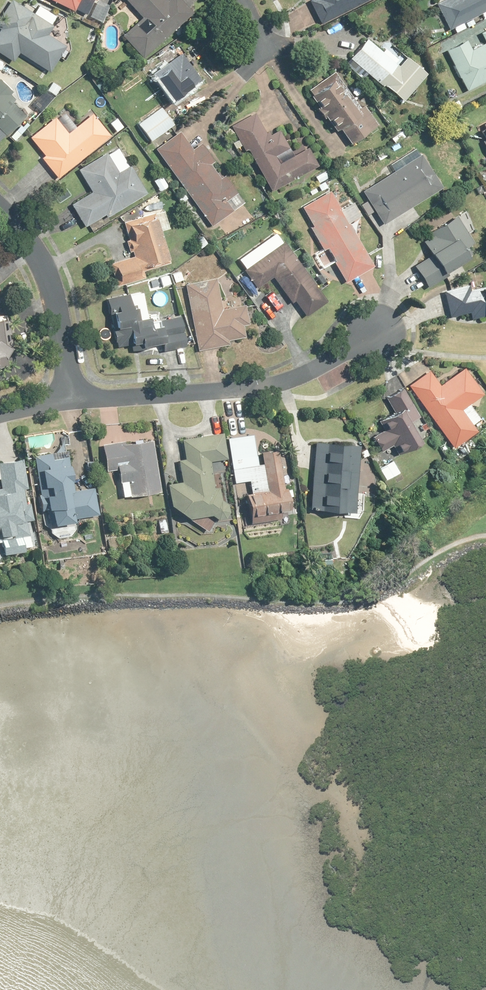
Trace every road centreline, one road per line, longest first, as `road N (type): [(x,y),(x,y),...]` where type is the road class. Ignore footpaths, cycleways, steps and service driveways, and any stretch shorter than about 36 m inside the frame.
road 1 (residential): [(73,399),(279,381),(392,327)]
road 2 (residential): [(0,211),(42,260),(73,399)]

